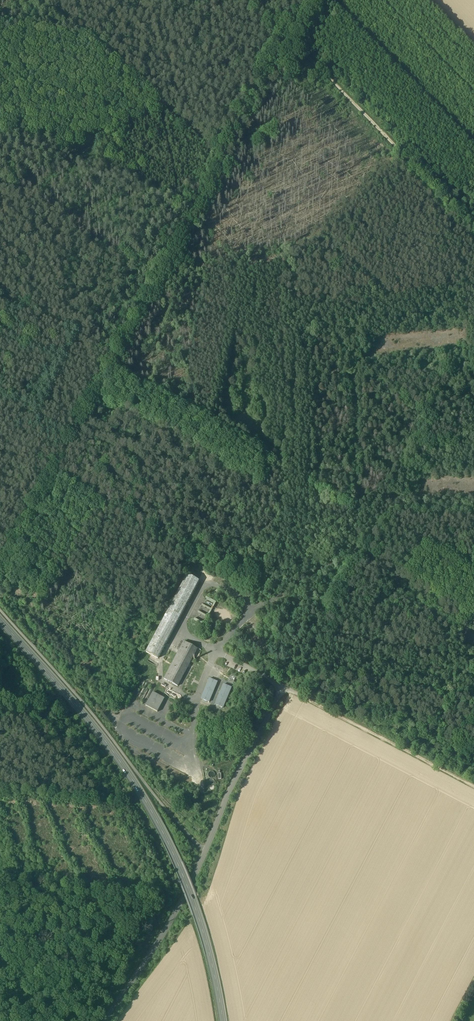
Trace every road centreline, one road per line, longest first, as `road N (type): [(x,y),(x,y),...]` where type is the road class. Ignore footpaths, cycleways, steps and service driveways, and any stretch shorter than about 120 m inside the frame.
road 1 (primary): [(0,619),(98,732),(161,827),(196,910),(224,1020)]
road 2 (track): [(298,588),(358,553),(359,368),(383,352),(470,340),(473,373)]
road 3 (track): [(299,49),(473,225)]
road 4 (track): [(285,689),(473,784)]
road 5 (track): [(0,884),(159,901)]

